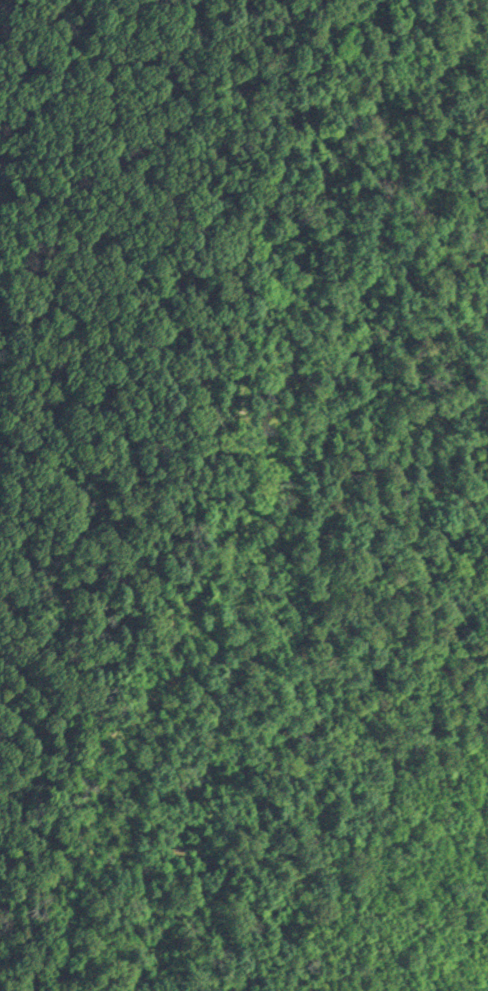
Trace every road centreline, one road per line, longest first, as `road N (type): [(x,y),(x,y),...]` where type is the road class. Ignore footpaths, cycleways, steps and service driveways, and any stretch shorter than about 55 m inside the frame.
road 1 (track): [(260,732),(310,590),(354,497),(358,450)]
road 2 (track): [(432,261),(447,159),(487,58)]
road 3 (track): [(169,919),(260,732)]
road 4 (track): [(358,450),(432,261)]

